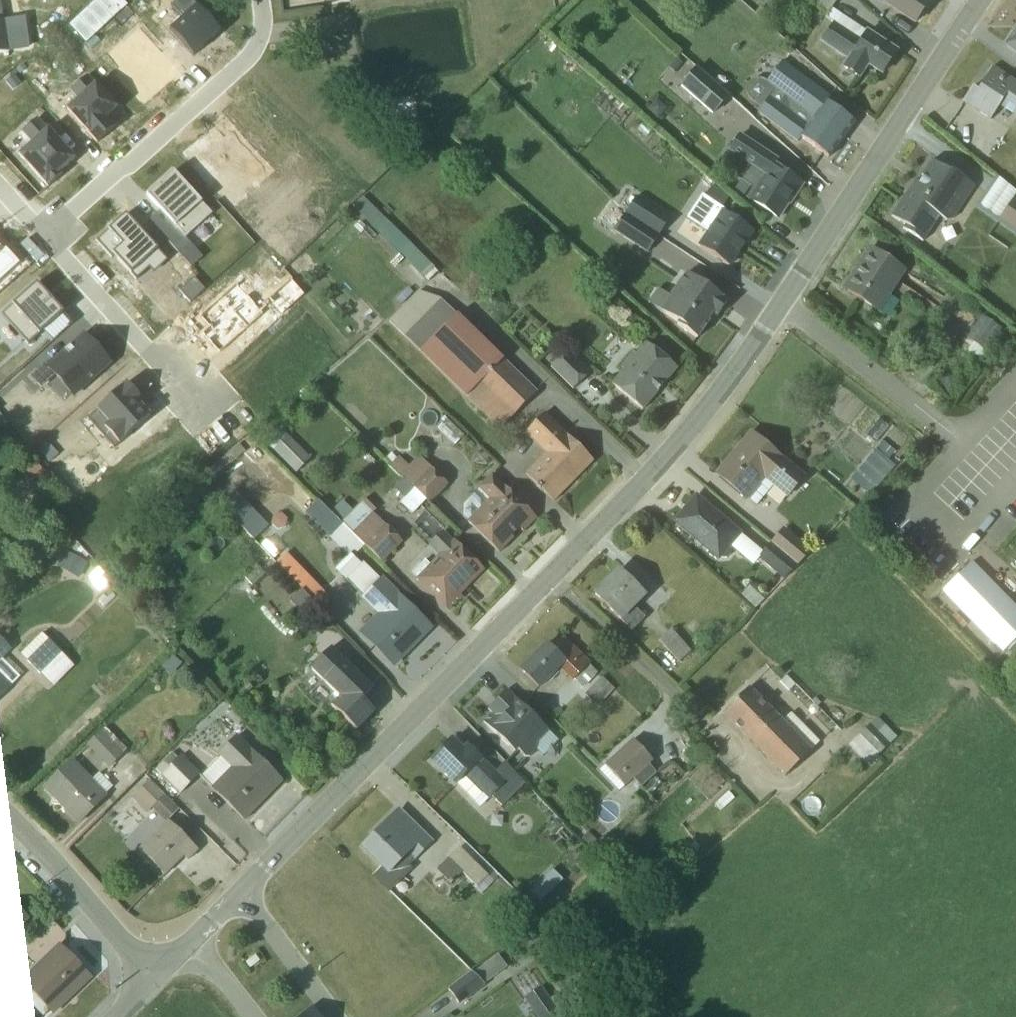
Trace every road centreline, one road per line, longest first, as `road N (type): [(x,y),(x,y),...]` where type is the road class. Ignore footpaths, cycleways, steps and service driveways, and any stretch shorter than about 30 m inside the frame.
road 1 (residential): [(978,0),(754,346),(652,473),(552,575)]
road 2 (residential): [(552,575),(244,894)]
road 3 (residential): [(259,0),(260,33),(246,60),(44,237)]
road 4 (residential): [(0,811),(154,980)]
road 5 (residential): [(44,237),(190,388)]
road 6 (unclassified): [(552,575),(685,708)]
road 7 (residential): [(334,1016),(244,894)]

